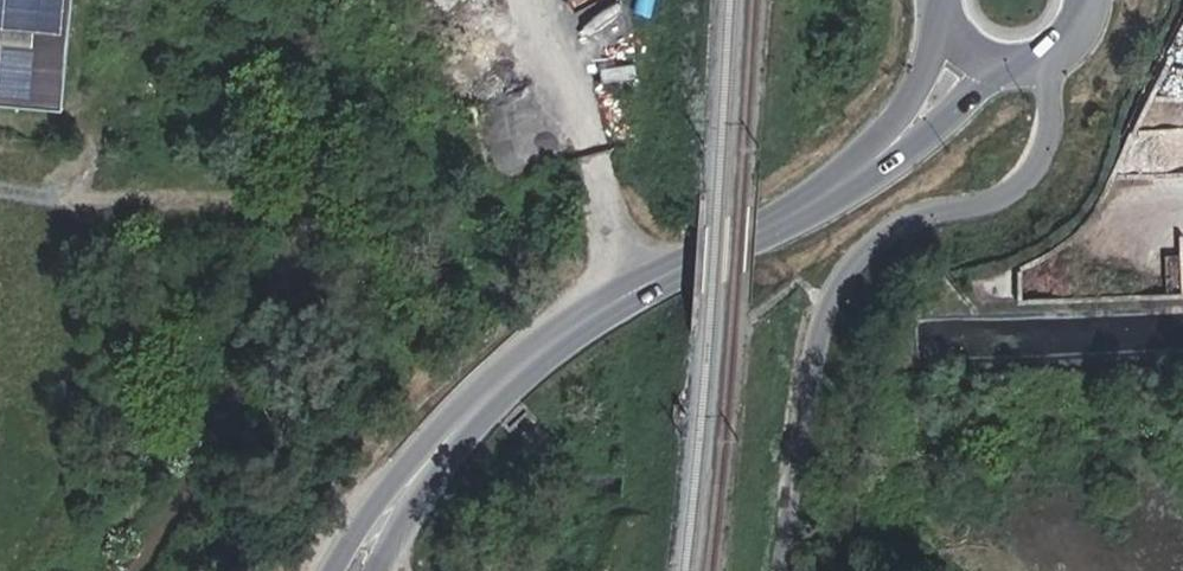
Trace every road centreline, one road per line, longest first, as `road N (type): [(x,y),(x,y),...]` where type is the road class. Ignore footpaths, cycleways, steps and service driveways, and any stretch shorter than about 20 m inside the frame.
road 1 (residential): [(792,570),(821,340),(833,301),(853,263),(904,218),(1019,191),(1042,161),(1054,119),(1043,67)]
road 2 (secondary): [(855,177),(583,320),(476,405)]
road 3 (secondary): [(476,405),(387,488),(333,570)]
road 4 (secondary): [(378,570),(476,405)]
road 5 (secondary): [(855,177),(953,114),(991,66)]
road 6 (secondary): [(946,26),(890,130),(855,177)]

